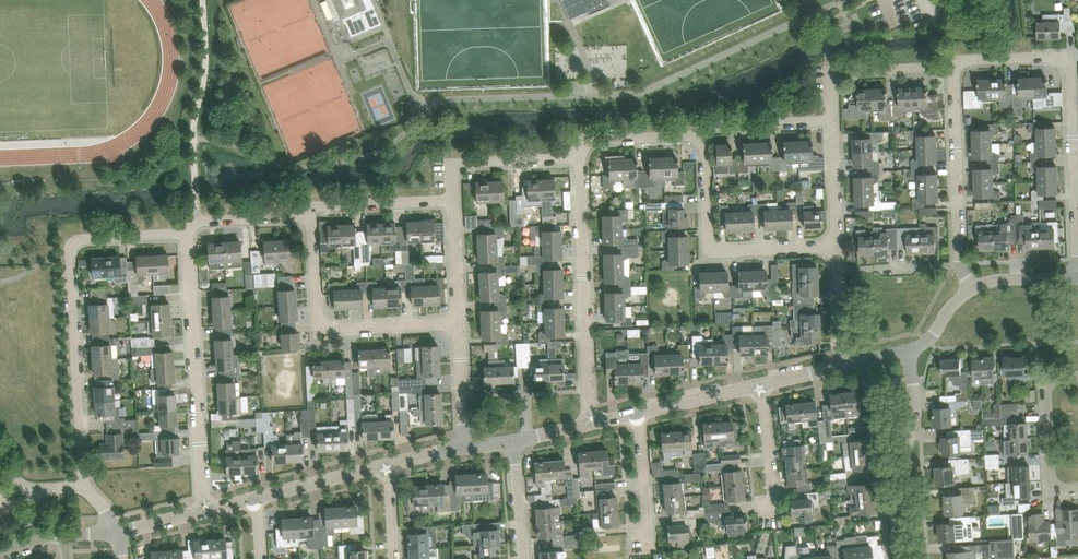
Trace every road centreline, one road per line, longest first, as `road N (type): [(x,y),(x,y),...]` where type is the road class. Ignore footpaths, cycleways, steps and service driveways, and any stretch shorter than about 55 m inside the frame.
road 1 (residential): [(108,533),(107,512),(84,486),(71,247),(81,240),(186,234)]
road 2 (residential): [(206,510),(186,234)]
road 3 (residential): [(588,424),(579,157)]
road 4 (residential): [(458,323),(332,330),(320,323),(310,215)]
road 5 (residential): [(836,246),(711,249),(704,134)]
road 6 (residential): [(1077,276),(1065,60)]
road 7 (residential): [(901,558),(910,351)]
road 8 (residential): [(960,265),(954,67)]
road 9 (residential): [(832,121),(833,72),(954,67)]
road 10 (residential): [(1077,374),(1046,376),(1051,488),(1077,486)]
road 11 (residential): [(453,200),(456,165),(579,157)]
road 12 (residential): [(310,215),(317,205),(453,200)]
road 13 (residential): [(770,528),(760,384)]
road 14 (residential): [(645,552),(638,413)]
road 15 (residential): [(257,499),(389,465)]
road 16 (residential): [(579,157),(583,145),(598,140),(704,134)]
road 17 (residential): [(704,134),(713,126),(832,121)]
road 18 (residential): [(186,234),(198,220),(310,215)]
road 19 (residential): [(638,413),(760,384)]
road 20 (residential): [(836,246),(832,121)]
road 21 (residential): [(465,446),(458,323)]
road 22 (residential): [(458,323),(453,200)]

